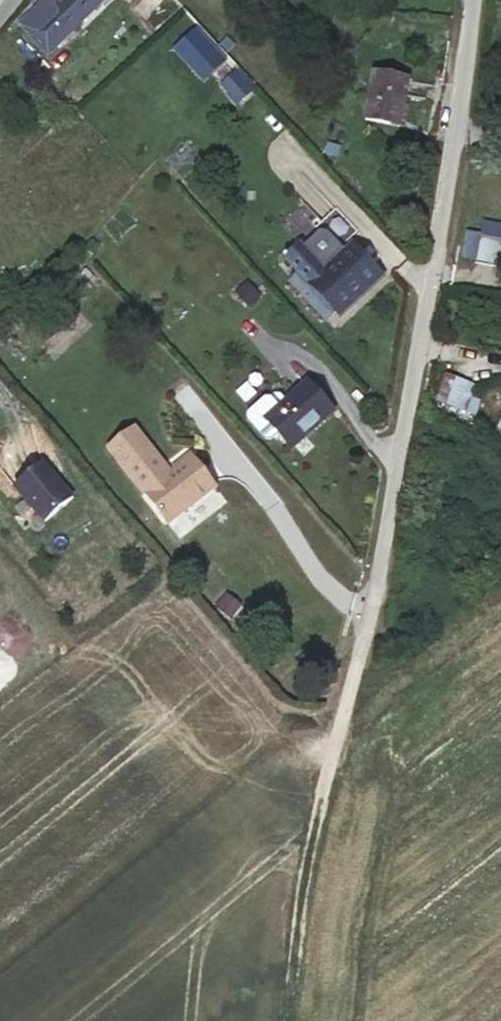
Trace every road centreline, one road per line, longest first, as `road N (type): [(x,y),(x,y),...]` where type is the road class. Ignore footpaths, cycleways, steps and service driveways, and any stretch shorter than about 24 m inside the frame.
road 1 (residential): [(469,0),(387,494),(339,718)]
road 2 (track): [(339,718),(278,976),(280,1020)]

